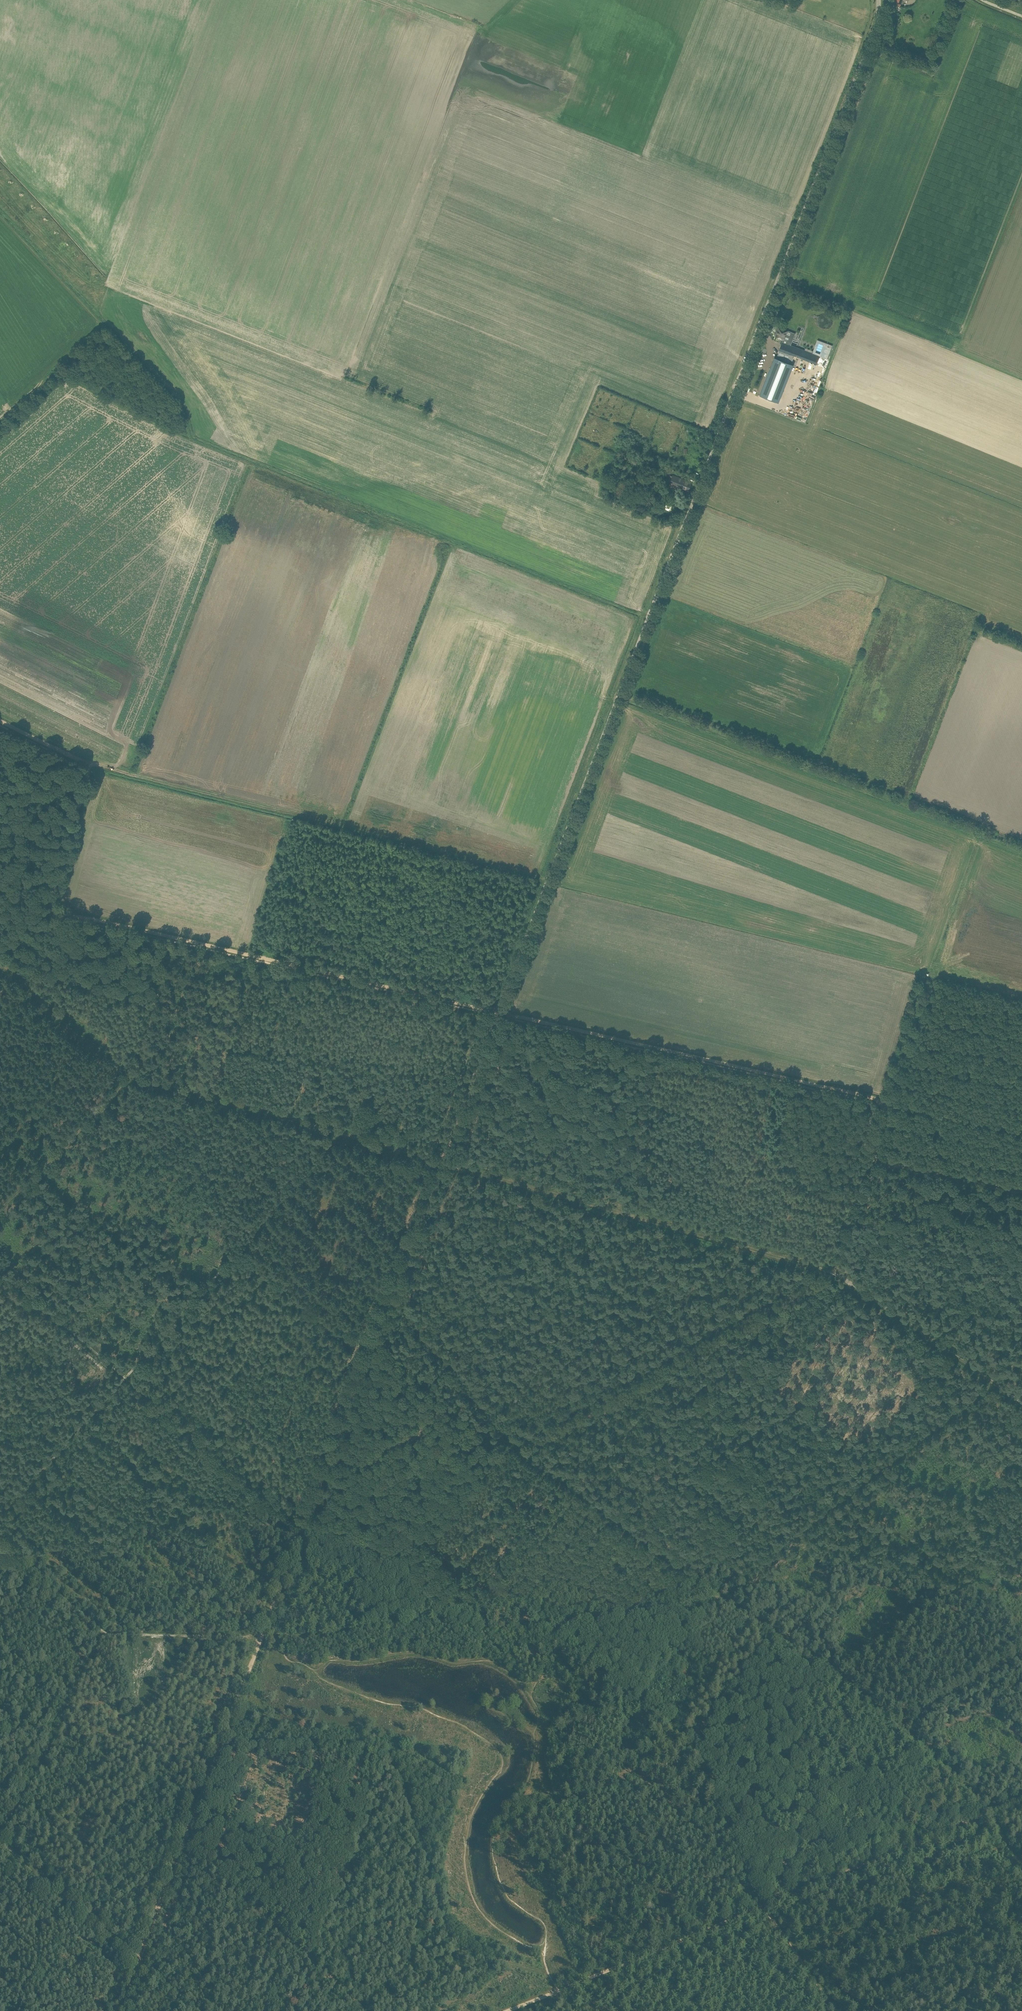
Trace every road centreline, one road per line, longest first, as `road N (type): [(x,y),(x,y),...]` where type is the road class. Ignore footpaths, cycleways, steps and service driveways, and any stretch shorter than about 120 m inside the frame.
road 1 (unclassified): [(497,1016),(869,37),(876,0)]
road 2 (track): [(1021,1187),(883,1160),(872,1144),(886,1101),(48,907)]
road 3 (track): [(1021,1620),(684,1359),(527,1184)]
road 4 (track): [(338,1131),(0,1516)]
road 5 (track): [(549,879),(89,765)]
road 6 (track): [(543,1972),(476,1955),(450,1938),(407,1798),(387,1760),(330,1741),(221,1741)]
road 7 (track): [(392,1293),(515,1444),(715,1588)]
road 8 (track): [(120,2010),(262,1634)]
road 9 (track): [(715,1588),(1021,1358)]
road 10 (track): [(338,1131),(129,1072),(10,975)]
road 11 (track): [(262,1634),(392,1293)]
road 12 (track): [(763,1907),(694,1749),(561,1643)]
road 13 (track): [(527,1184),(837,1270)]
road 14 (track): [(0,1203),(128,1077),(169,944)]
road 15 (track): [(763,1907),(1021,1798)]
road 16 (track): [(270,1635),(545,1626)]
road 17 (track): [(545,1626),(447,1555),(314,1500)]
road 18 (track): [(0,1843),(197,2010)]
road 19 (track): [(366,2010),(182,1843)]
road 20 (track): [(124,1377),(304,1527)]
road 21 (track): [(902,1727),(715,1588)]
road 22 (track): [(837,1270),(1021,1400)]
road 23 (track): [(0,1832),(43,1760),(100,1631)]
road 24 (track): [(763,1907),(555,1991)]
road 25 (track): [(1021,1865),(971,1790),(902,1727)]
road 26 (track): [(715,1588),(622,1616),(545,1626)]
road 27 (track): [(124,1377),(0,1272)]
road 28 (track): [(100,1631),(262,1634)]
road 29 (track): [(46,914),(89,765)]
road 30 (track): [(444,1160),(497,1016)]
road 31 (track): [(392,1293),(444,1160)]
road 32 (track): [(902,1727),(1021,1655)]
road 33 (track): [(100,1631),(0,1542)]
road 34 (track): [(872,1144),(837,1270)]
road 35 (track): [(839,2010),(763,1907)]

